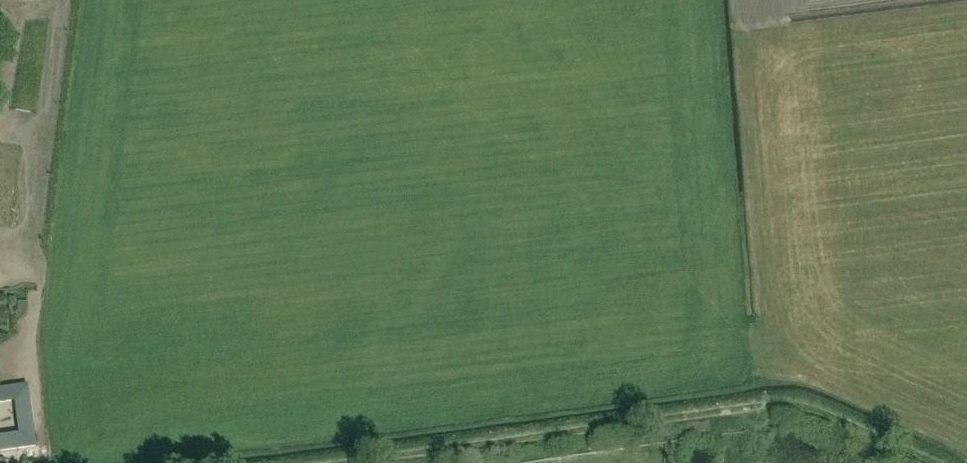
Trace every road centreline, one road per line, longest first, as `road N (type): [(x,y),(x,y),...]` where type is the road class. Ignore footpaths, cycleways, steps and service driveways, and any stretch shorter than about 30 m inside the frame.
road 1 (track): [(339,462),(777,402),(822,410),(938,462)]

